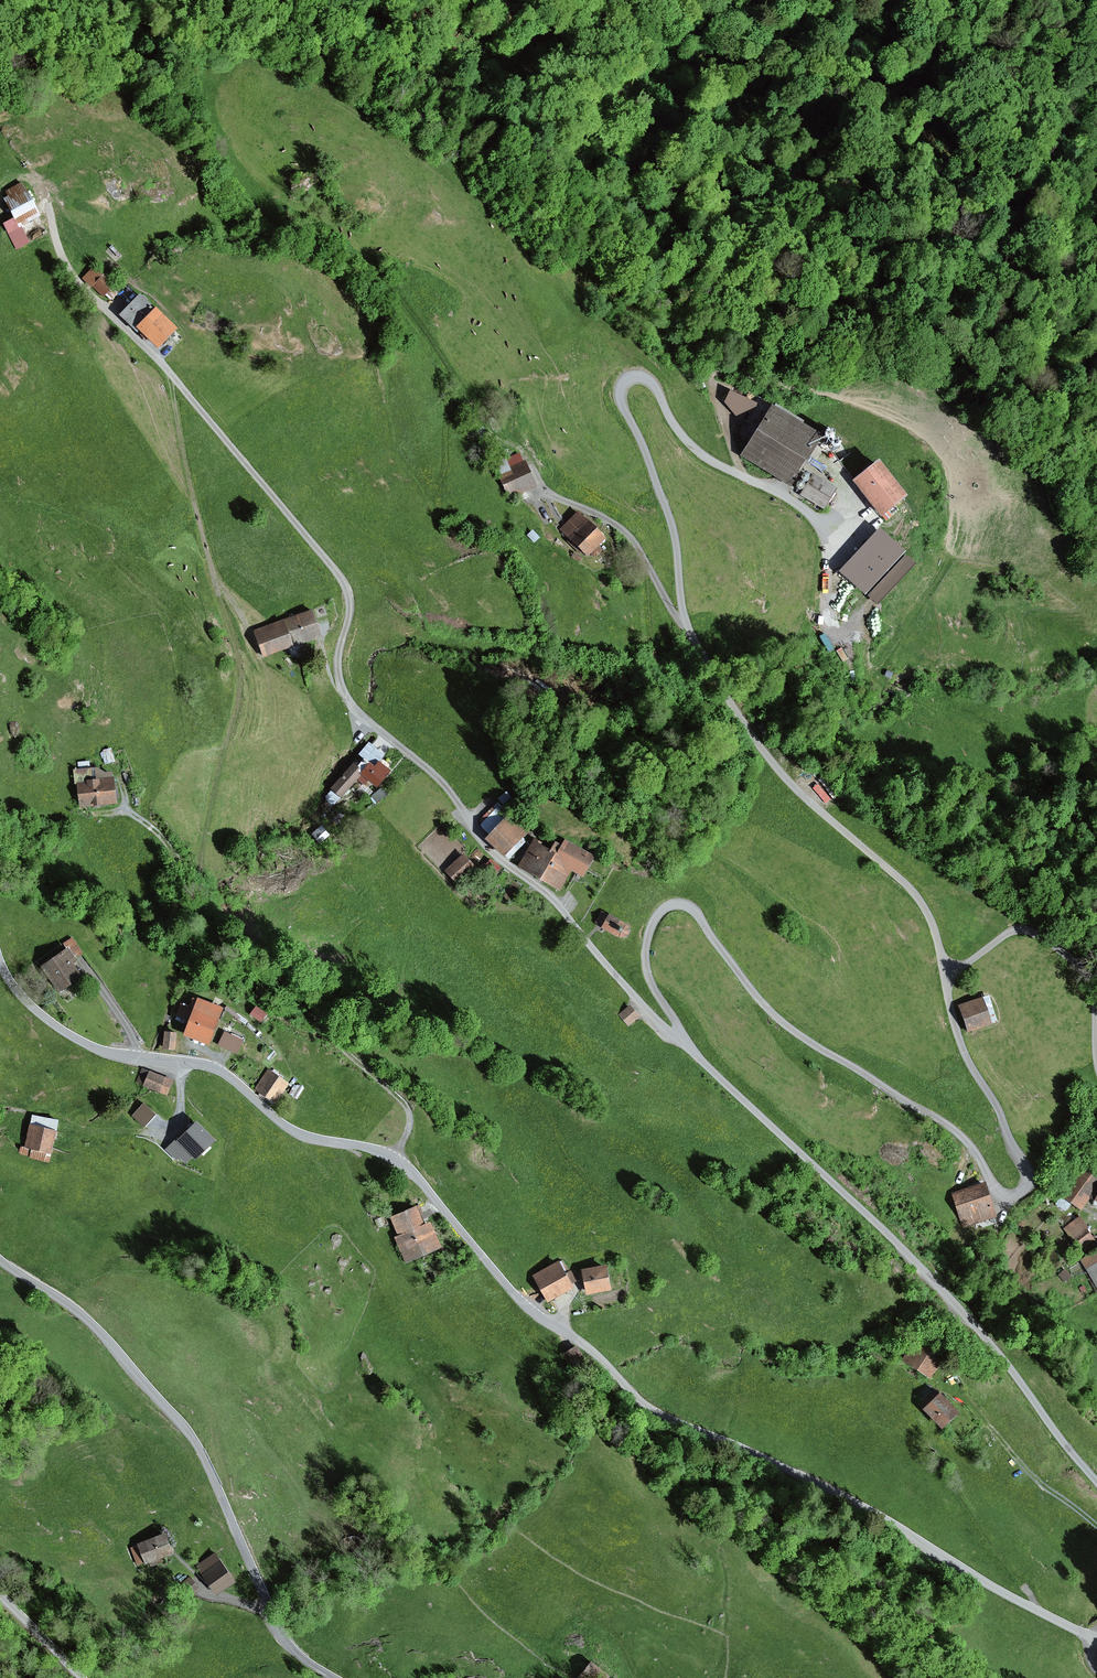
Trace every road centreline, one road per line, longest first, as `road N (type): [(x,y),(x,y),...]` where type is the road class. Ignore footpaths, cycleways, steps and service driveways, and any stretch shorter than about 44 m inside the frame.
road 1 (track): [(677,1030),(649,978),(646,947),(657,915),(673,904),(696,908),(774,1019),(962,1133),(1001,1195),(1021,1194),(1029,1182),(964,1057),(930,911),(768,762),(691,636),(676,536),(628,421),(622,379),(638,372),(655,382),(670,420),(705,457),(798,505),(828,536),(833,600)]
road 2 (unclassified): [(28,173),(99,308),(202,402),(343,575),(351,615),(337,665),(347,709),(457,794),(506,876),(586,939),(932,1277),(1096,1480)]
road 3 (tertiary): [(1096,1640),(861,1505),(635,1396),(594,1352),(521,1300),(399,1162),(299,1135),(210,1066),(89,1046),(30,1006),(0,961)]
road 4 (tertiary): [(0,1259),(92,1324),(194,1440),(284,1640),(334,1677)]
road 5 (track): [(203,881),(236,685),(222,599),(179,455),(170,373)]
road 6 (track): [(399,1162),(407,1108),(272,972),(216,928),(204,910),(203,881)]
road 7 (track): [(949,969),(1013,929),(1039,939),(1089,972),(1096,1050)]

